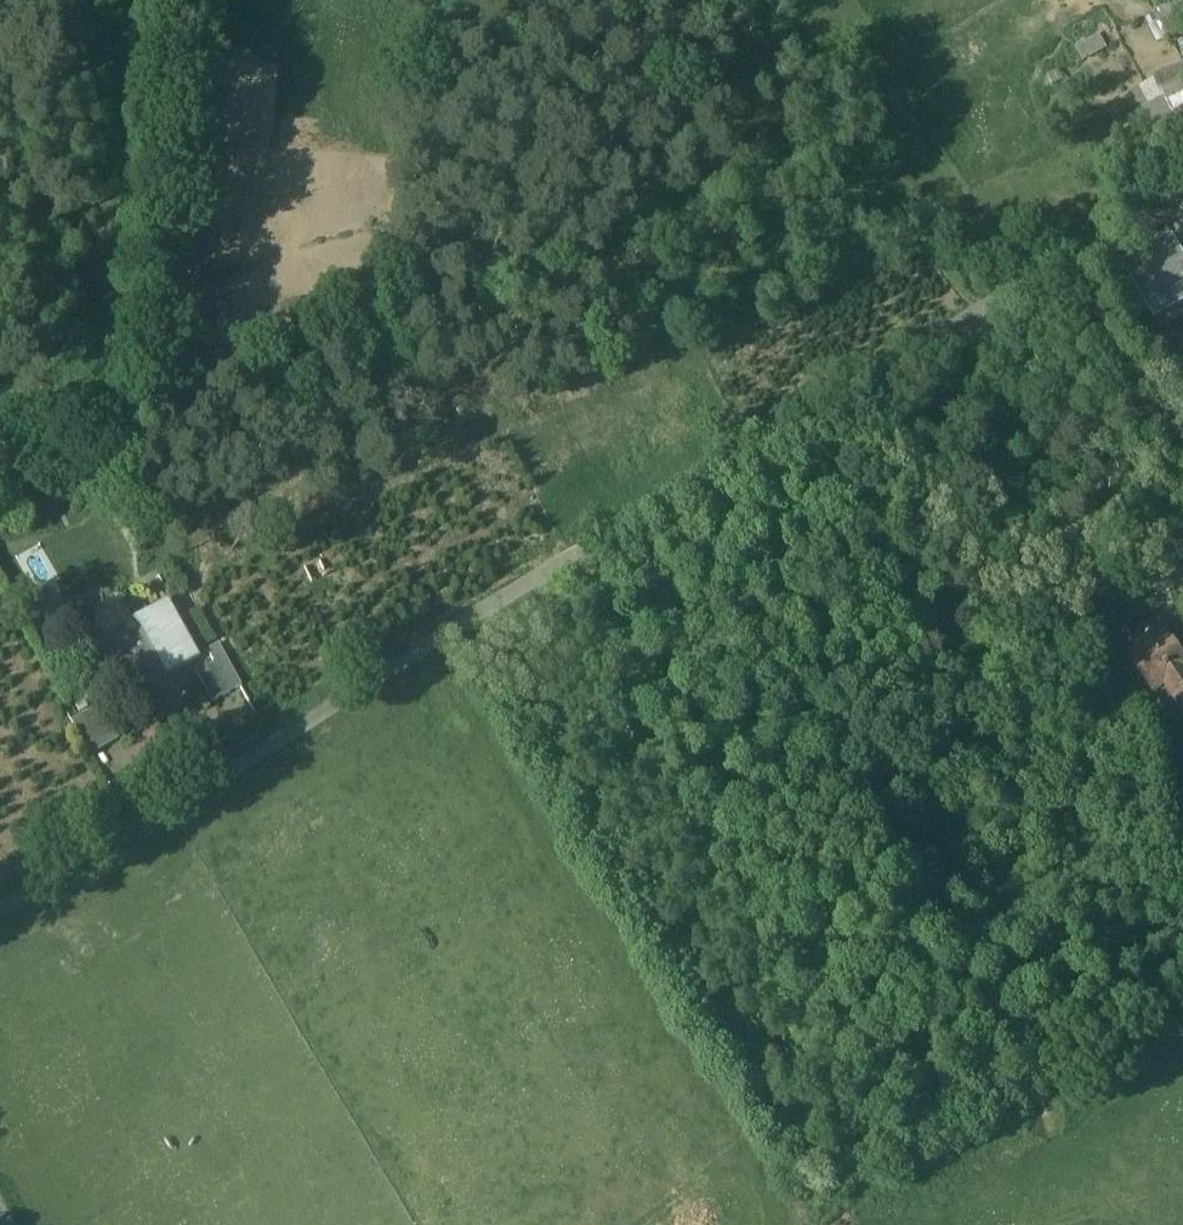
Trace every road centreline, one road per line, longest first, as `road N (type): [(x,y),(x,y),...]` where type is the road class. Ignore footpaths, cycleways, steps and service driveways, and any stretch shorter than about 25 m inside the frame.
road 1 (residential): [(1182,197),(463,642),(0,912)]

